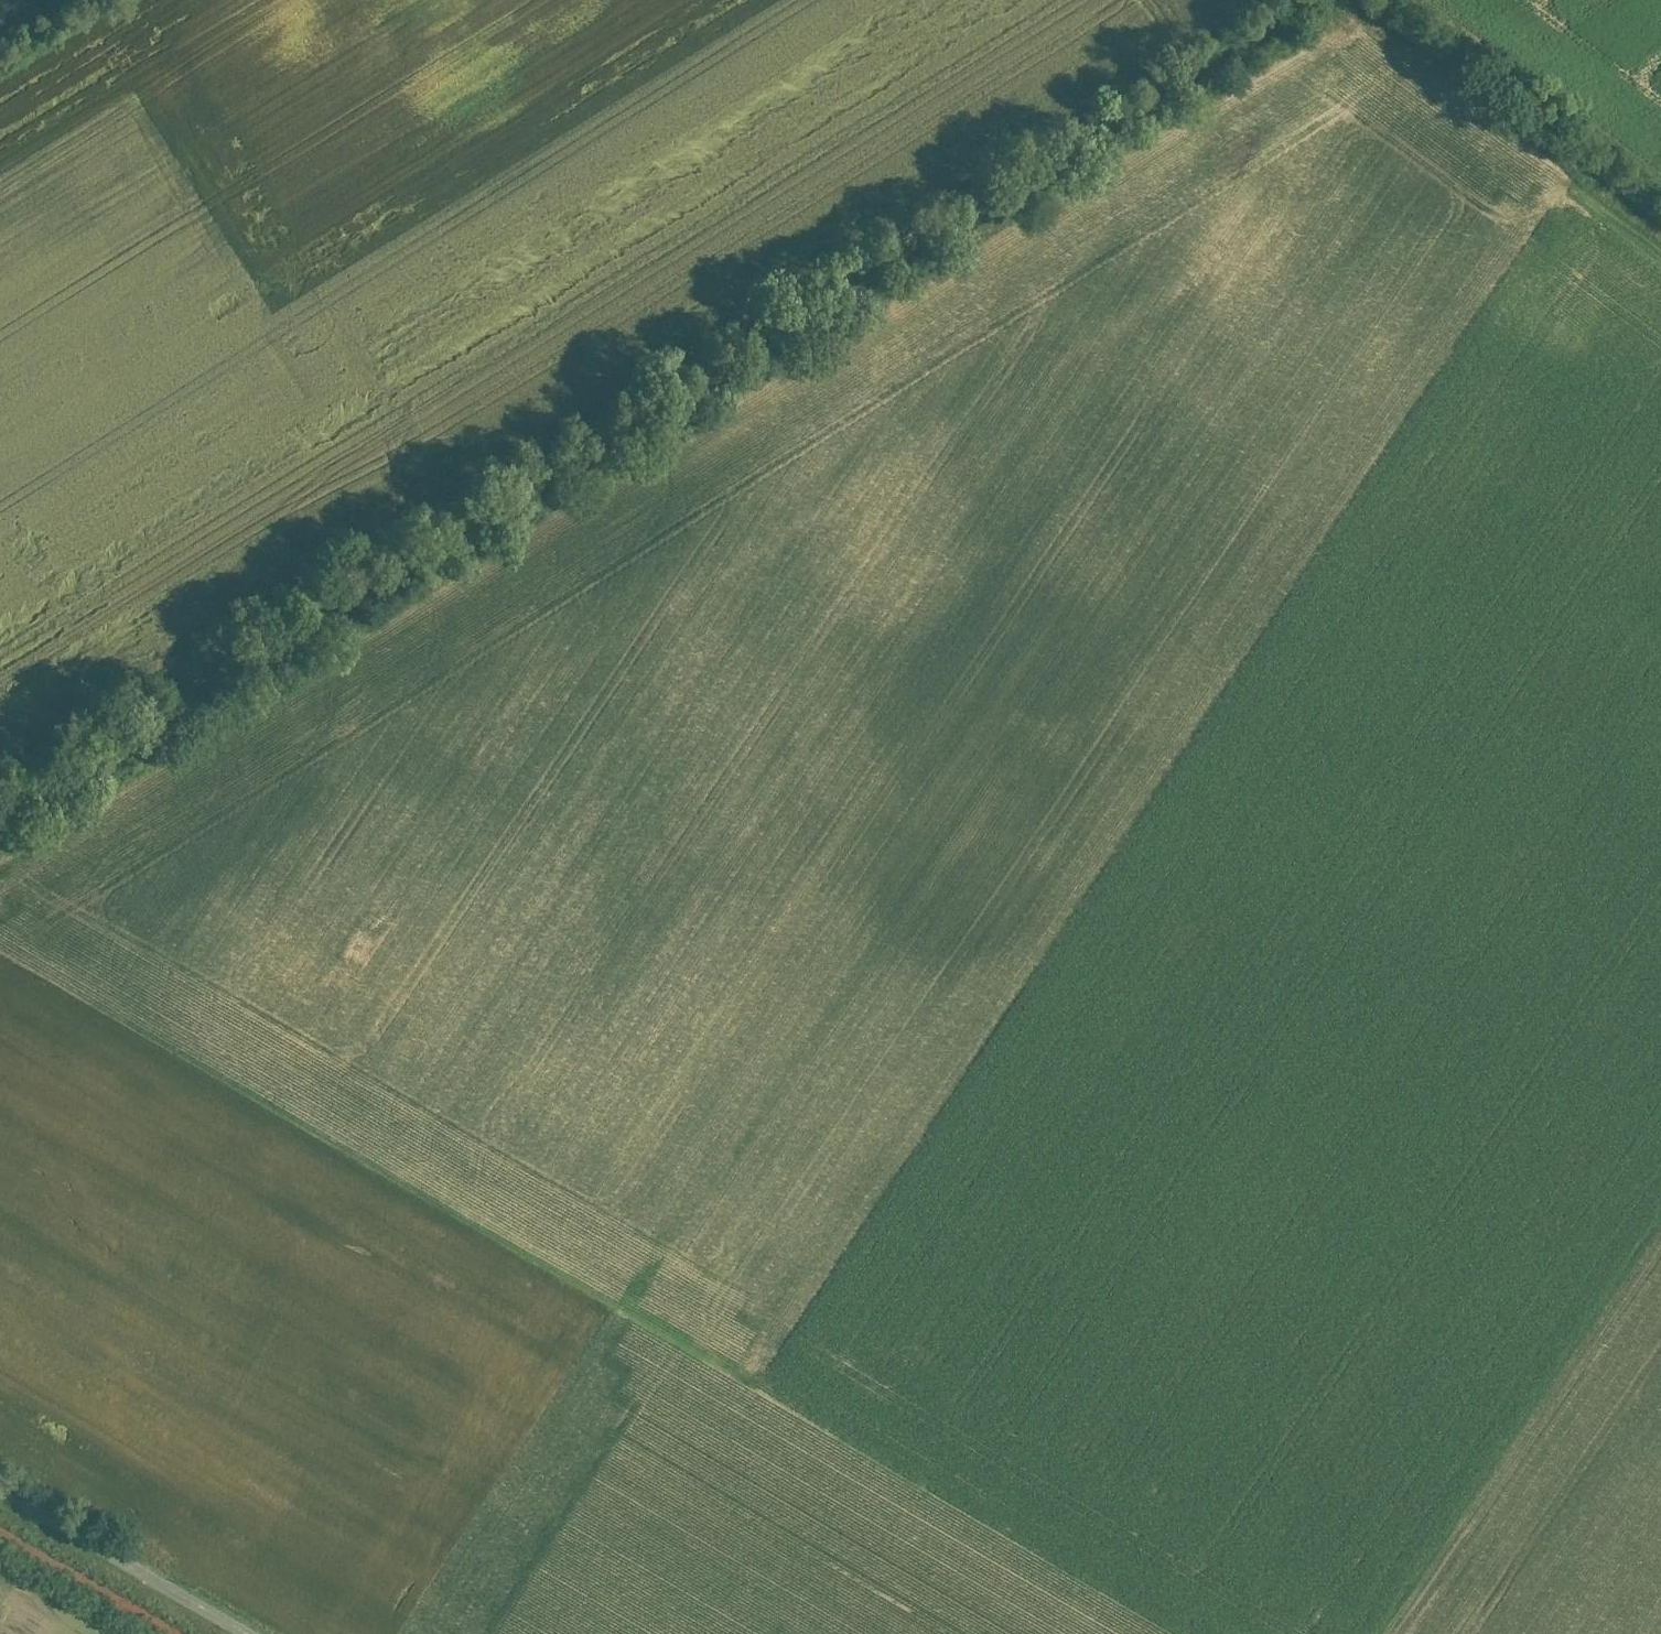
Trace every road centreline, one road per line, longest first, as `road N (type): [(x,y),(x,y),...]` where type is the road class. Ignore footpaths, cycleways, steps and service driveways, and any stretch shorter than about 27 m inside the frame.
road 1 (track): [(0,1487),(251,1633)]

